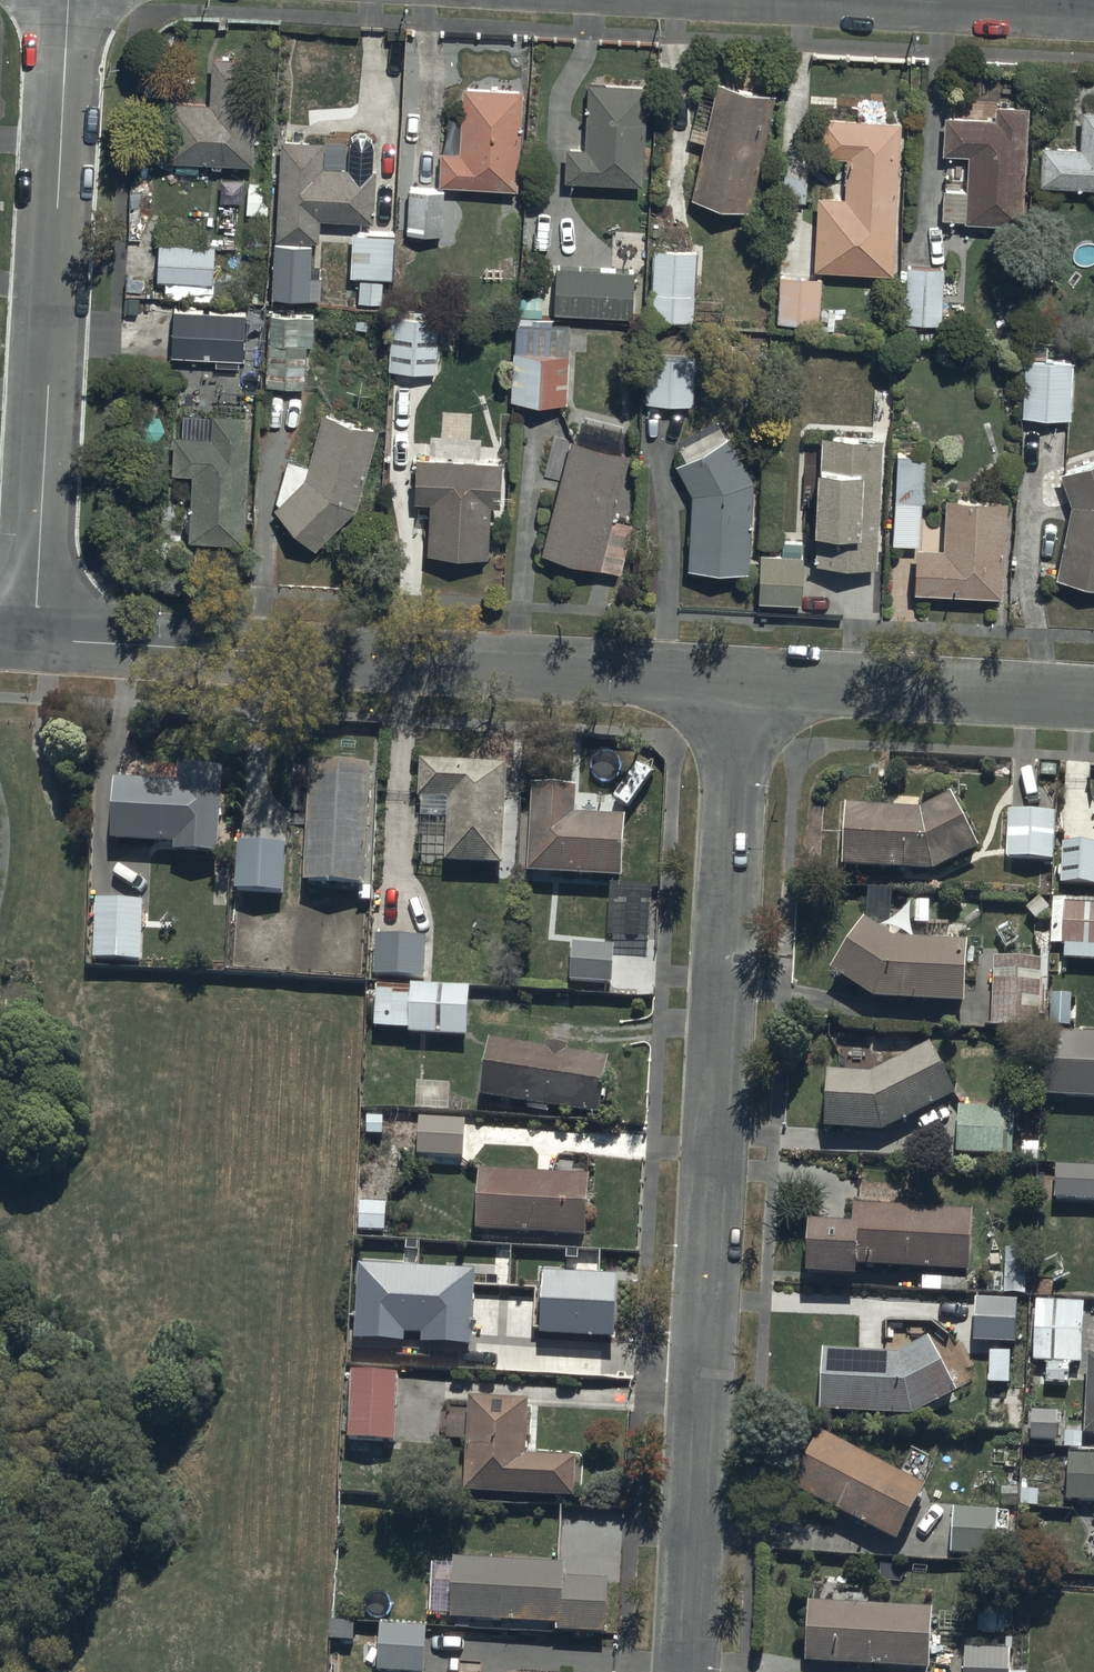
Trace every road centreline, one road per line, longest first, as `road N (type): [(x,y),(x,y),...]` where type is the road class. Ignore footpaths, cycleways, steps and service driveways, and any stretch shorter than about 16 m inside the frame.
road 1 (residential): [(739,678),(685,1671)]
road 2 (residential): [(35,640),(739,678)]
road 3 (residential): [(35,640),(68,0)]
road 4 (residential): [(739,678),(1093,700)]

